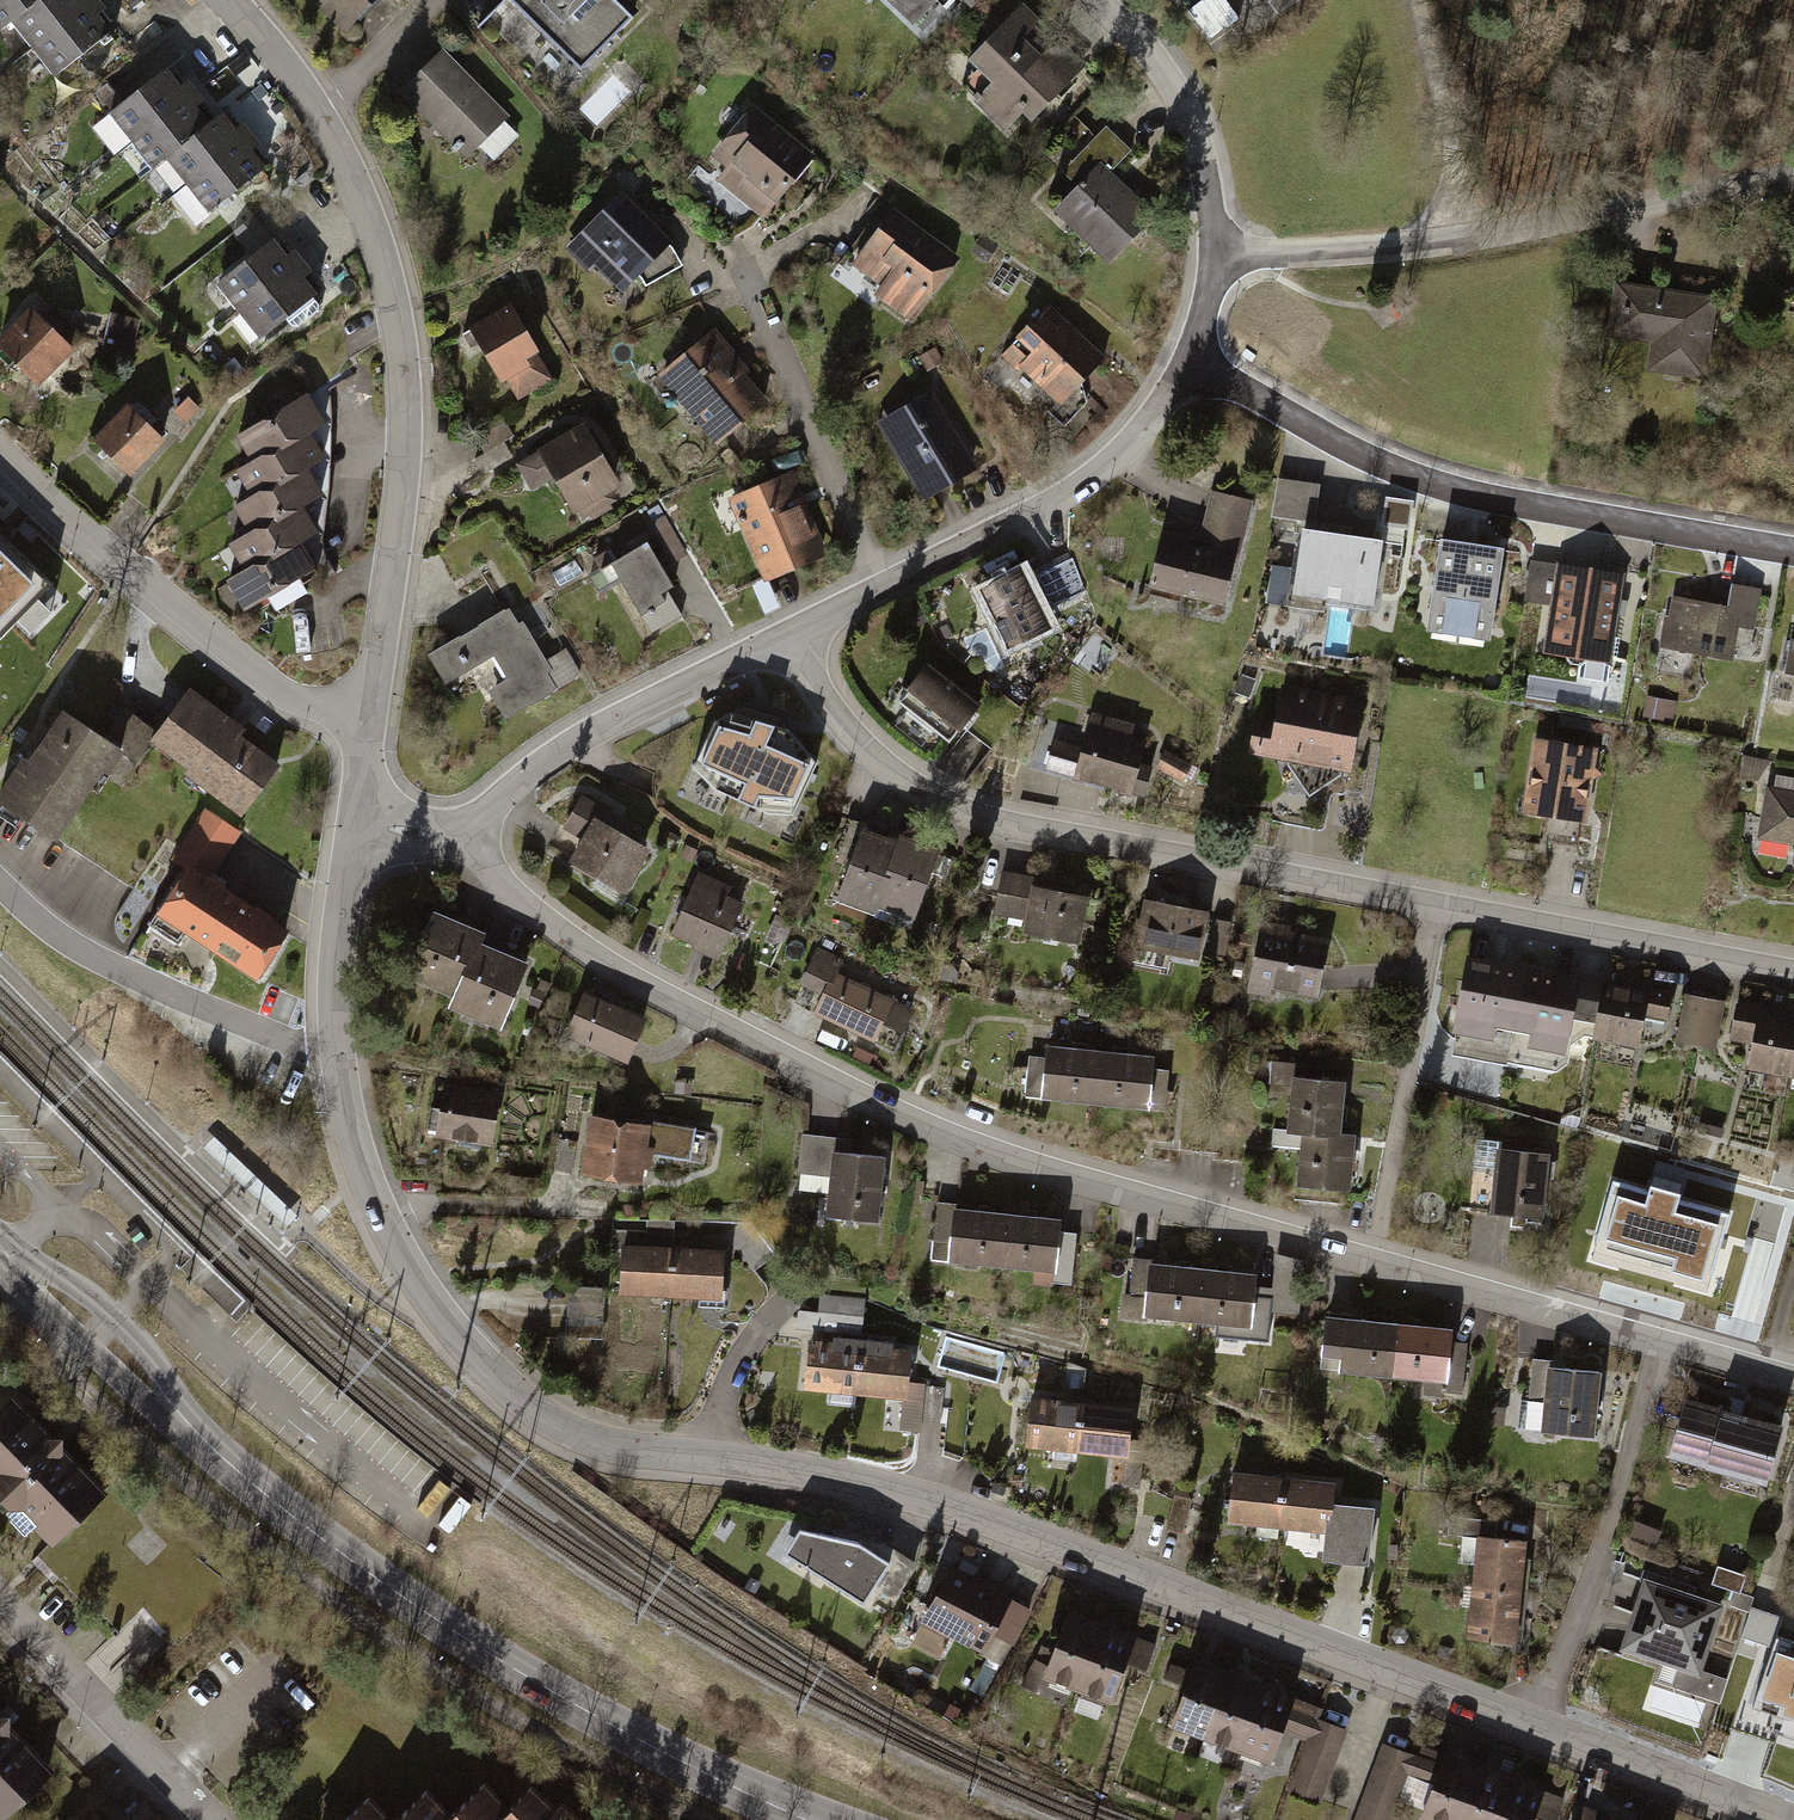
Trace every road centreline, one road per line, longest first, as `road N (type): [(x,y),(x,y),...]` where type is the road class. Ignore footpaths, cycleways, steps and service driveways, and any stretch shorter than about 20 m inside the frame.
road 1 (residential): [(356,825),(337,1021),(363,1171),(435,1307),(497,1378),(545,1416),(621,1447),(813,1472),(959,1509),(1789,1819)]
road 2 (residential): [(1793,1381),(1116,1191),(944,1134),(600,960),(518,900),(469,838)]
road 3 (residential): [(792,635),(824,698),(865,749),(916,788),(976,816),(1793,975)]
road 4 (secondary): [(0,1248),(188,1430),(367,1571),(592,1713),(818,1819)]
road 5 (residential): [(227,0),(284,66),(330,137),(367,218),(397,322),(403,474),(369,715)]
road 6 (residential): [(1793,551),(1448,487),(1351,449),(1189,357)]
road 7 (residential): [(1793,175),(1416,244),(1214,250)]
road 8 (residential): [(1189,357),(1153,416),(1086,482),(792,635)]
road 9 (residential): [(0,448),(273,684),(315,704),(369,715)]
road 10 (residential): [(792,635),(574,743),(512,789),(469,838)]
road 11 (residential): [(0,1603),(208,1819)]
road 12 (residential): [(1096,0),(1147,50),(1185,110),(1204,166),(1214,250)]
road 13 (track): [(1416,0),(1464,238)]

